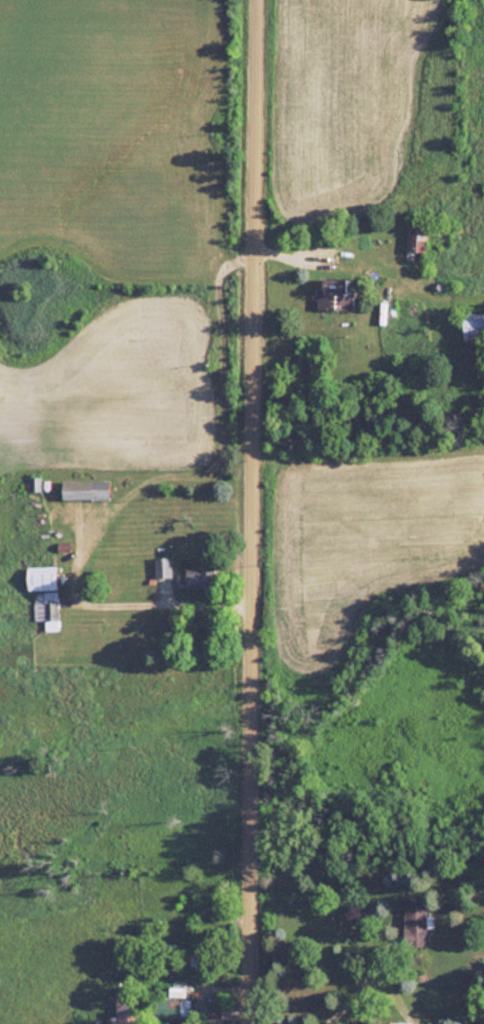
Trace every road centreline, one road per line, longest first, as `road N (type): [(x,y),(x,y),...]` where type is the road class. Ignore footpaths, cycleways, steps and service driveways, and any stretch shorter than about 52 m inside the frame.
road 1 (residential): [(250,1023),(263,0)]

